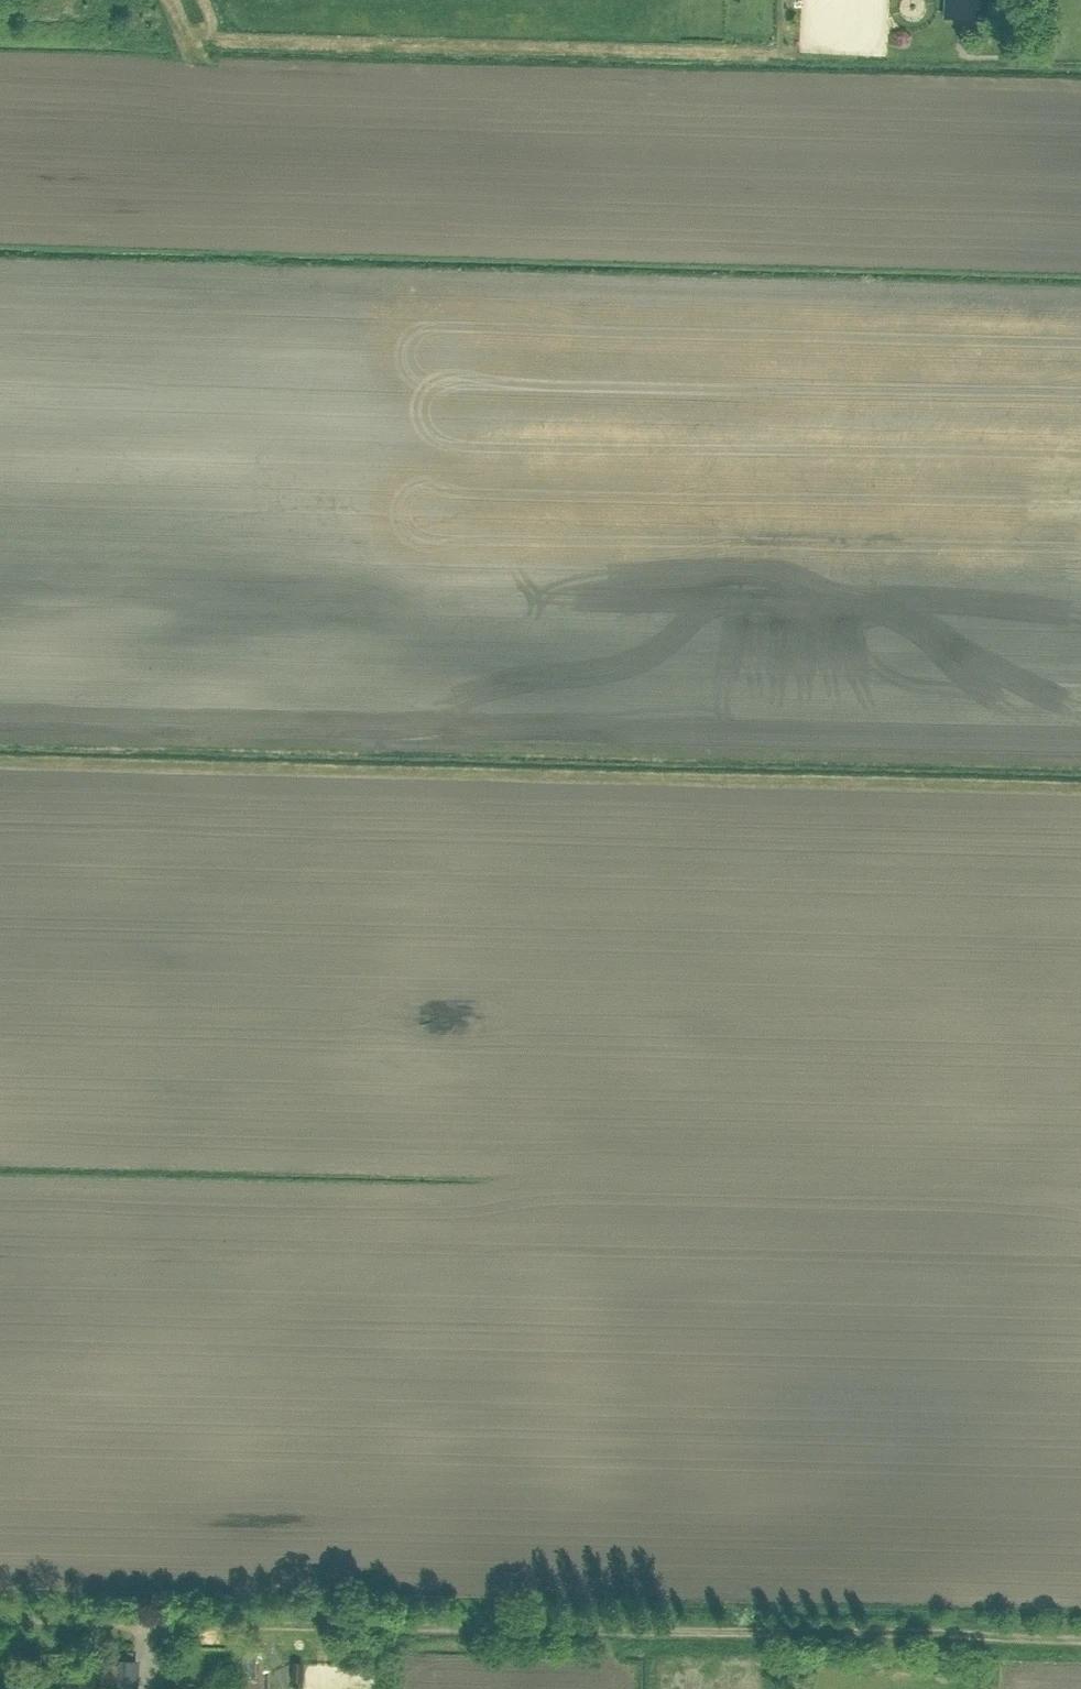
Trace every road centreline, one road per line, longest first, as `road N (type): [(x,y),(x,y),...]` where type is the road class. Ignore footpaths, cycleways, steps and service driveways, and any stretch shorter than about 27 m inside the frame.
road 1 (track): [(1080,1633),(0,1615)]

